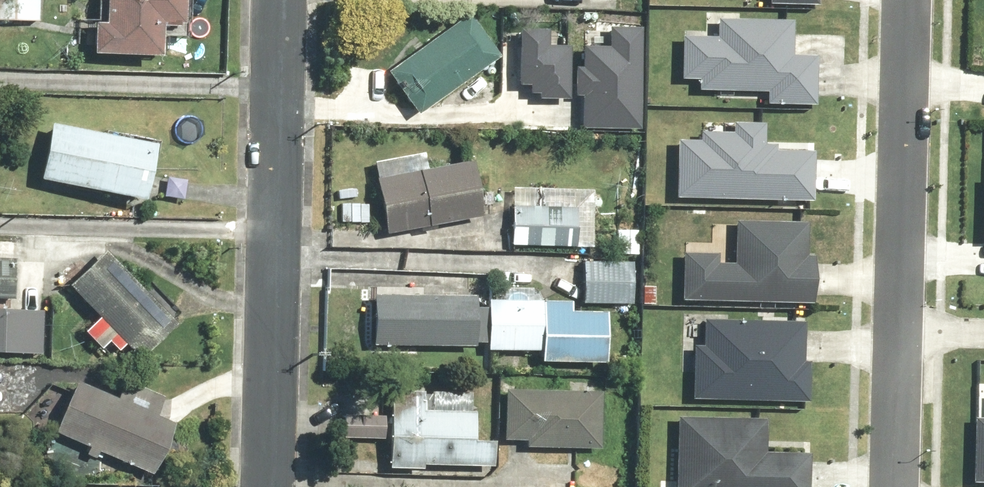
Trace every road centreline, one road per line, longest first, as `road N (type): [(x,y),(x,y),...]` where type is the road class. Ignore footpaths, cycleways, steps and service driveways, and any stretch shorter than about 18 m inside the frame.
road 1 (residential): [(281,0),(271,486)]
road 2 (residential): [(906,0),(897,330)]
road 3 (residential): [(897,330),(893,486)]

